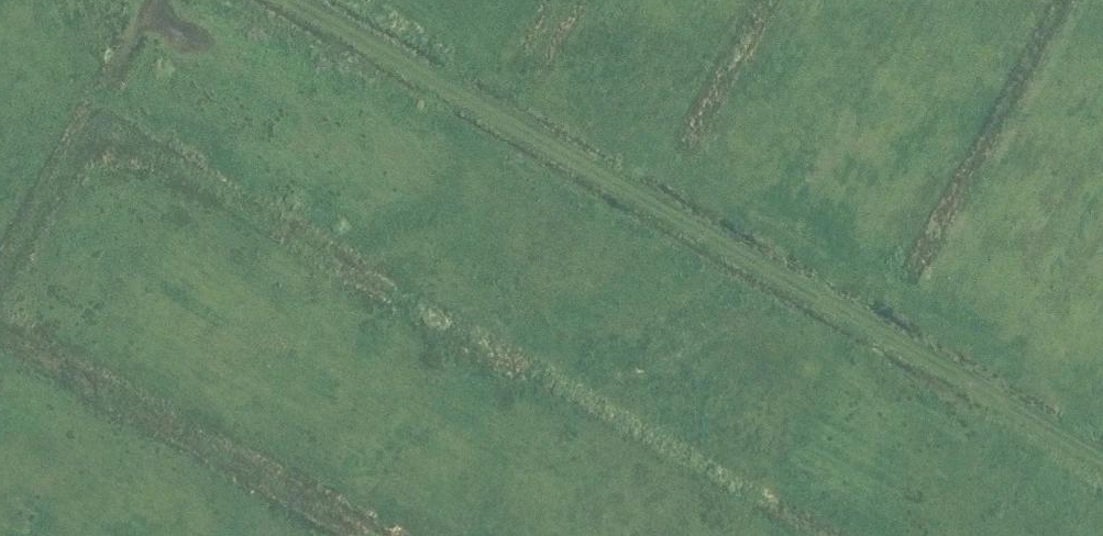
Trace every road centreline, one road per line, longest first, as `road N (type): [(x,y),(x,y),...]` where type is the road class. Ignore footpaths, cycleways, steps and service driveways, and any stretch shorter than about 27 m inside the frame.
road 1 (track): [(1102,456),(291,0)]

